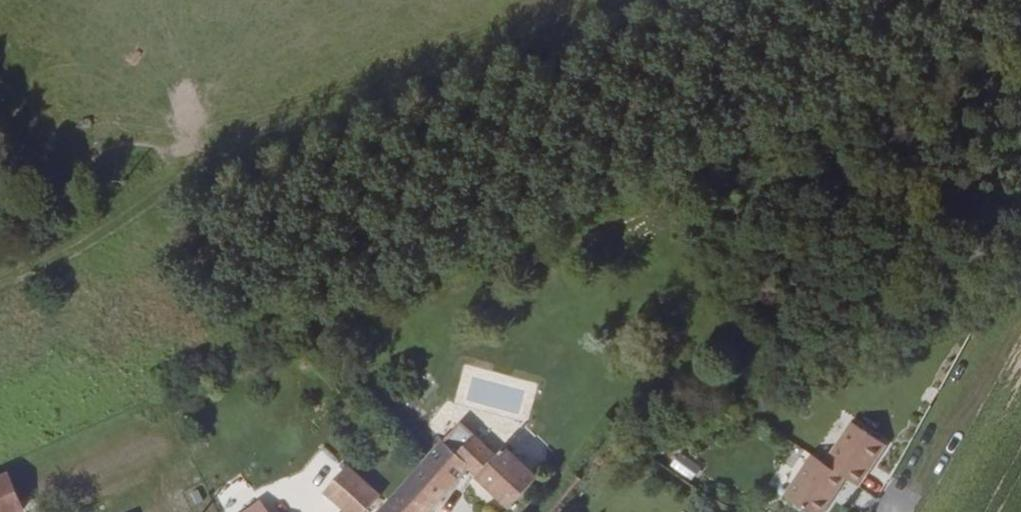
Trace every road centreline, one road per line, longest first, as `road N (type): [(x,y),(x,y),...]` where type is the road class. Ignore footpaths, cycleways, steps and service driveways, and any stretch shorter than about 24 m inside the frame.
road 1 (track): [(1020,266),(978,365),(909,485)]

